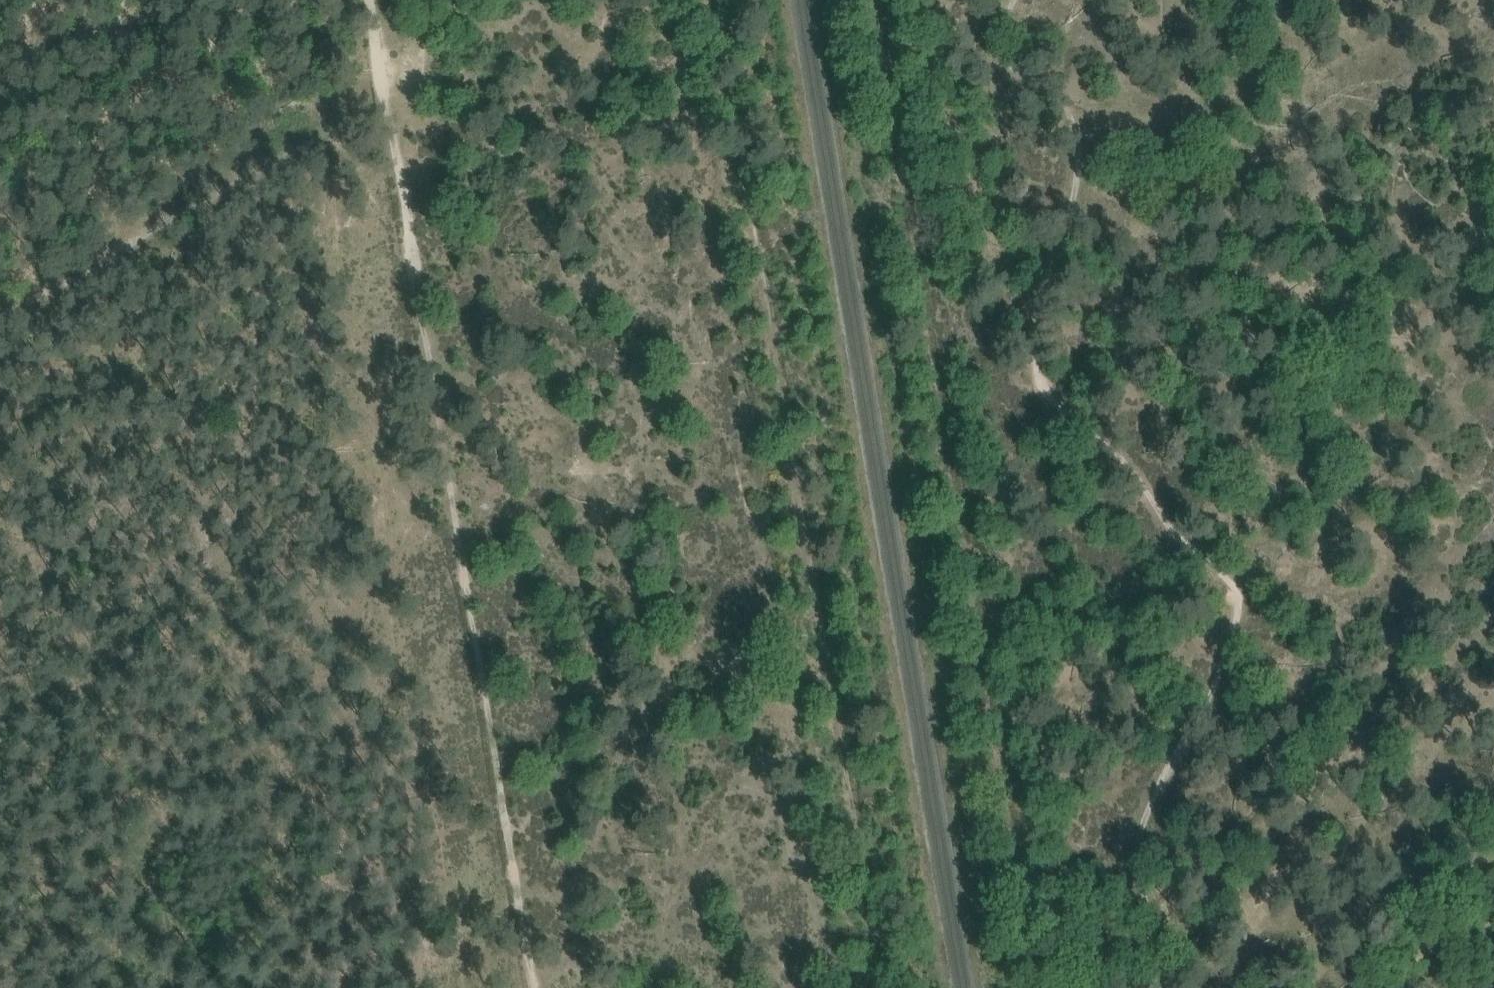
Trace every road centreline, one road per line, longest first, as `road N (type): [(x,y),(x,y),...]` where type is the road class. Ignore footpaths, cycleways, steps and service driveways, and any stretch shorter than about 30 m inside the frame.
road 1 (track): [(1160,987),(1159,940),(1139,867),(1147,815),(1212,696),(1241,613),(1239,591),(1190,547),(1140,471),(1048,390),(1037,350),(1042,300),(1064,237),(1076,144),(1070,105),(1011,65),(1002,44),(1011,0)]
road 2 (track): [(384,96),(0,319)]

